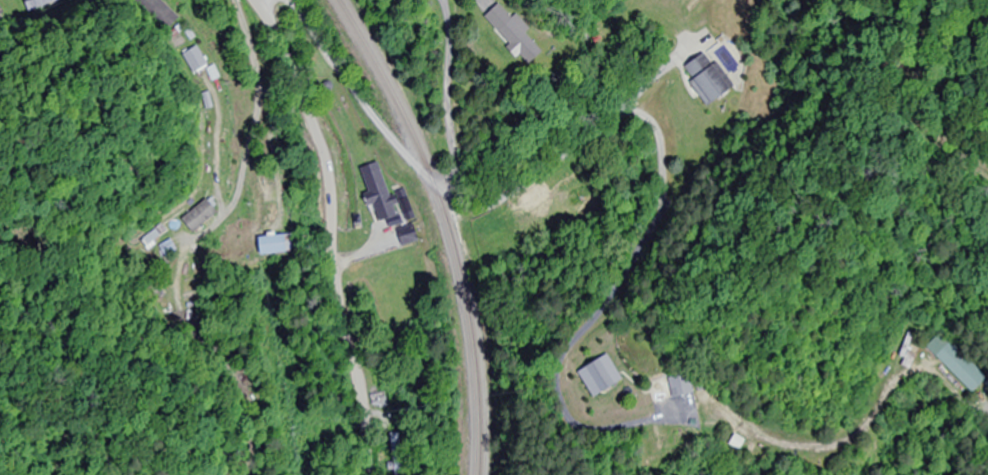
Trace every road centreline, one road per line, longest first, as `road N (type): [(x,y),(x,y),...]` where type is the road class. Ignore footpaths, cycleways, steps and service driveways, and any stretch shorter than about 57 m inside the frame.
road 1 (residential): [(388,474),(367,398),(317,77),(218,0)]

